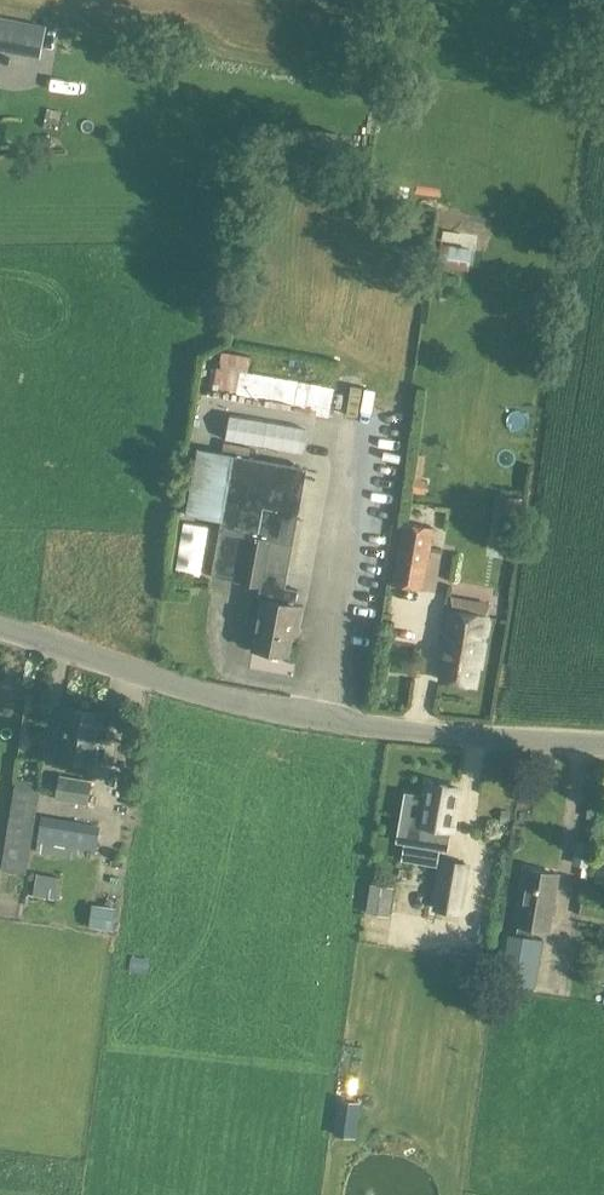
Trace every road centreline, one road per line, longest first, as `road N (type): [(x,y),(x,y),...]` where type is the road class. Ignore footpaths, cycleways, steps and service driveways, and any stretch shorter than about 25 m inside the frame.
road 1 (tertiary): [(603,745),(303,716),(0,628)]

